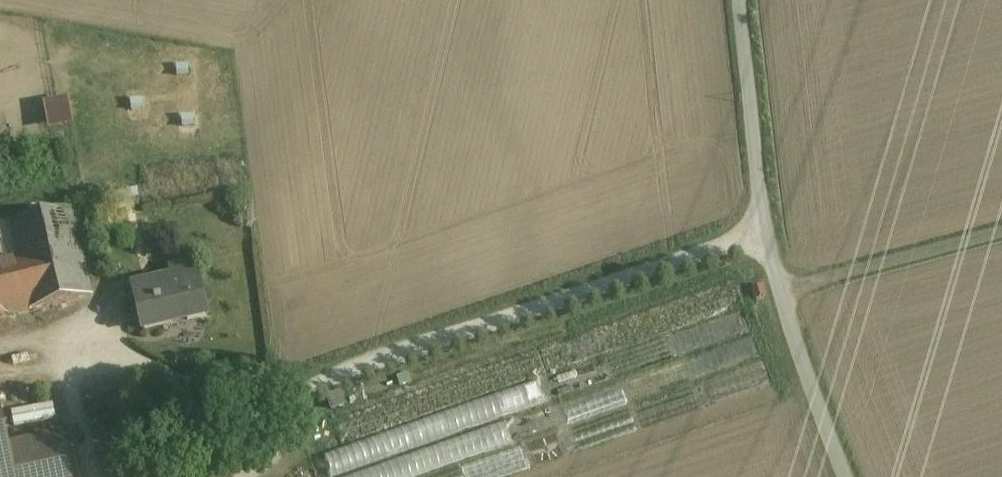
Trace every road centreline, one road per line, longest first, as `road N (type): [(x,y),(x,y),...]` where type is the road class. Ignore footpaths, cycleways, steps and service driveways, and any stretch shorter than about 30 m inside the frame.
road 1 (unclassified): [(780,291),(763,234),(738,0)]
road 2 (unclassified): [(780,291),(1001,232)]
road 3 (unclassified): [(842,476),(780,291)]

